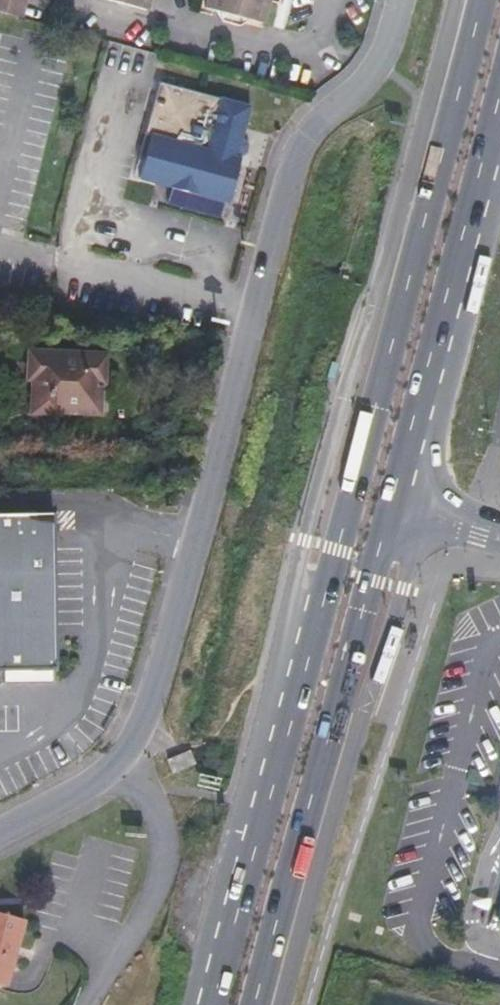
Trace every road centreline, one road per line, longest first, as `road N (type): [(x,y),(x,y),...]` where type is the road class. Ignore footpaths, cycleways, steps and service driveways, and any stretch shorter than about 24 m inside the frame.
road 1 (primary): [(477,0),(311,597),(212,1004)]
road 2 (unclassified): [(404,0),(393,45),(316,129),(293,166),(150,712),(110,776),(0,834)]
road 3 (primary): [(258,1004),(395,492)]
road 4 (primary): [(395,492),(499,96)]

